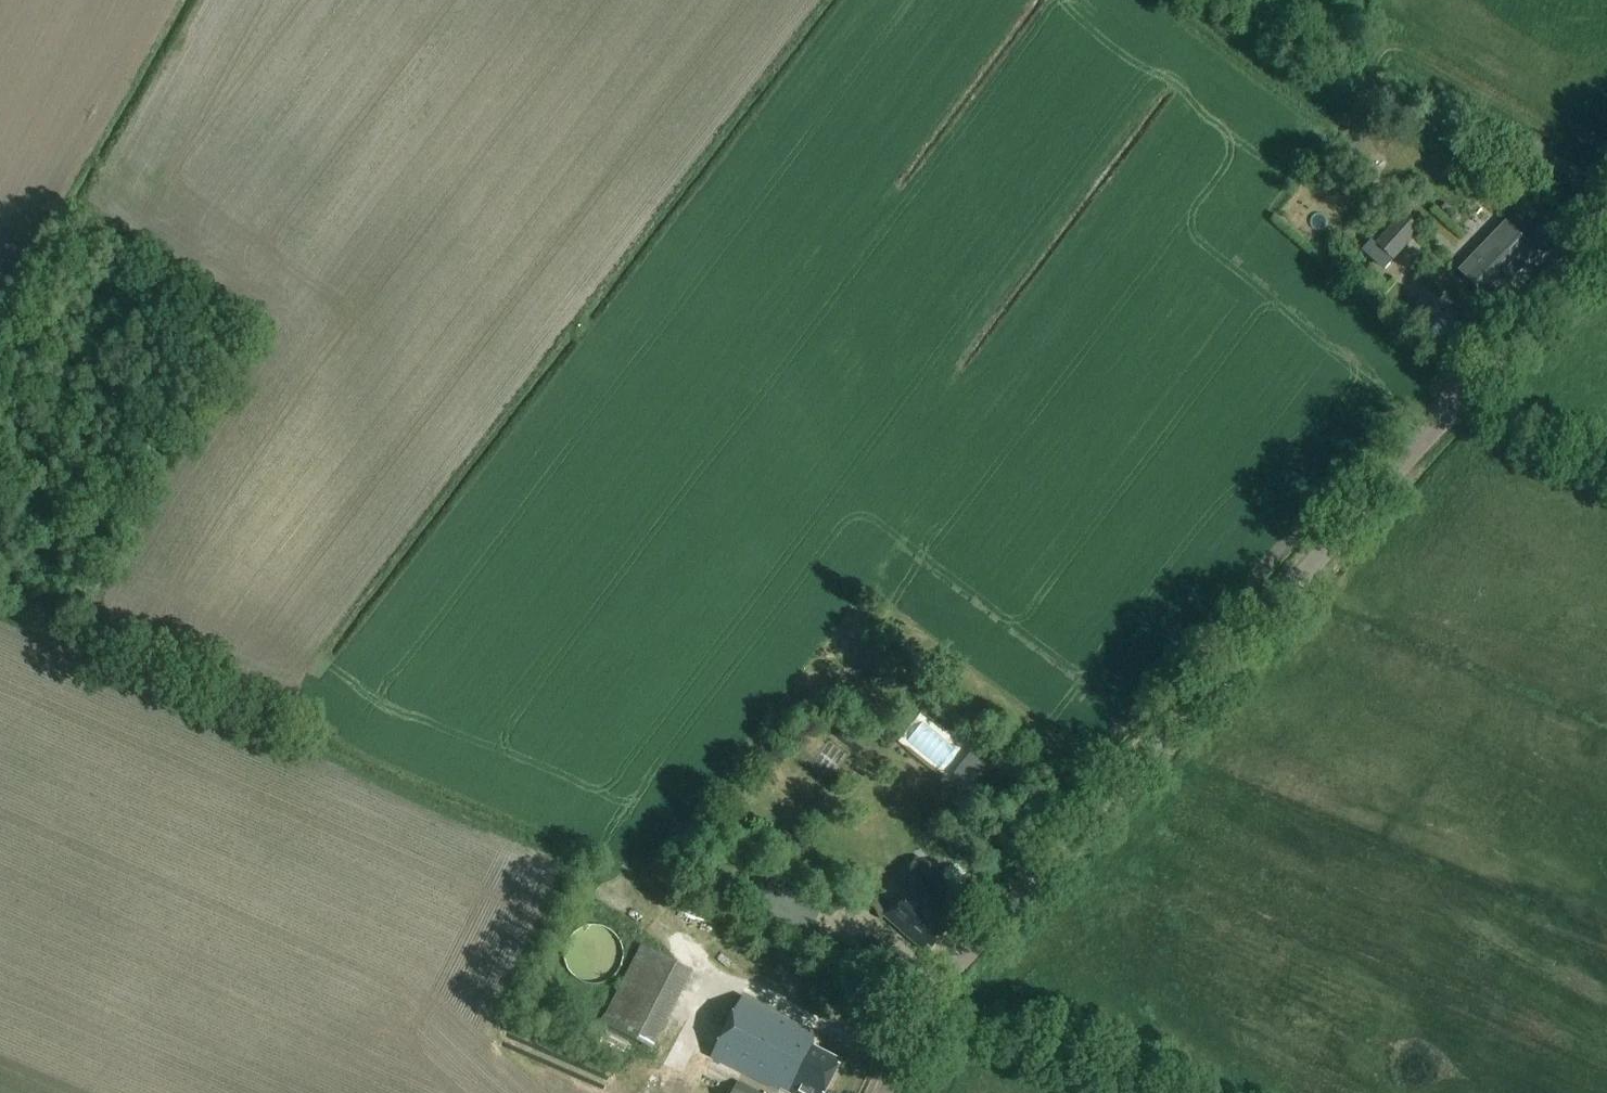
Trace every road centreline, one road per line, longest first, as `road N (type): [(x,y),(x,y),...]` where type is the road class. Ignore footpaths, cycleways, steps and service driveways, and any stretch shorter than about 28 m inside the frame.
road 1 (tertiary): [(1606,228),(1013,882),(930,999),(883,1092)]

